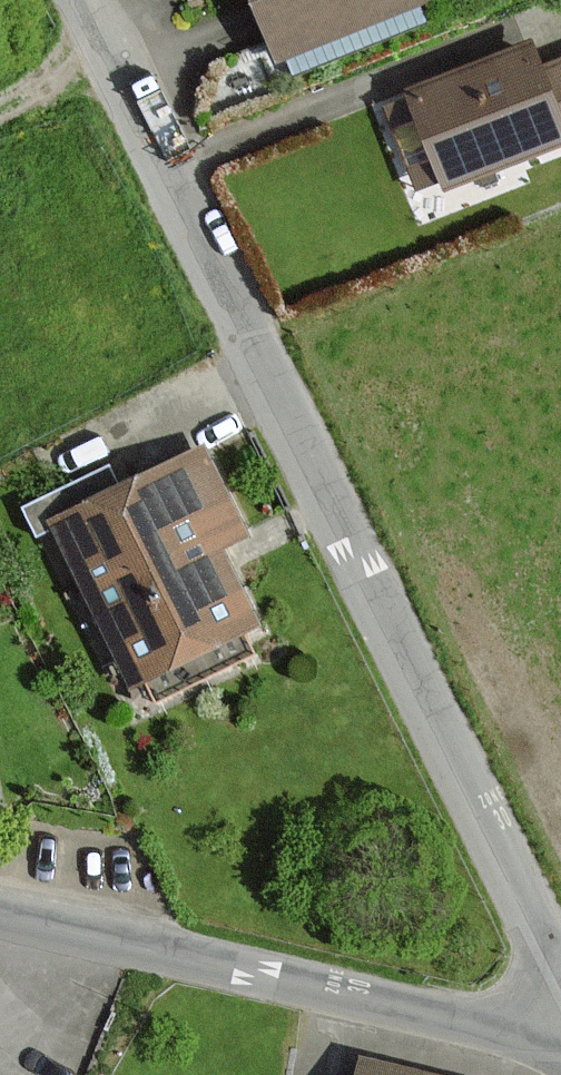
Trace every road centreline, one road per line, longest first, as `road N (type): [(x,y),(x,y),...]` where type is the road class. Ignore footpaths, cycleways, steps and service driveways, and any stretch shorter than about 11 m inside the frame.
road 1 (residential): [(560,972),(82,0)]
road 2 (residential): [(560,1043),(0,913)]
road 3 (track): [(89,16),(72,52),(36,89),(0,109)]

